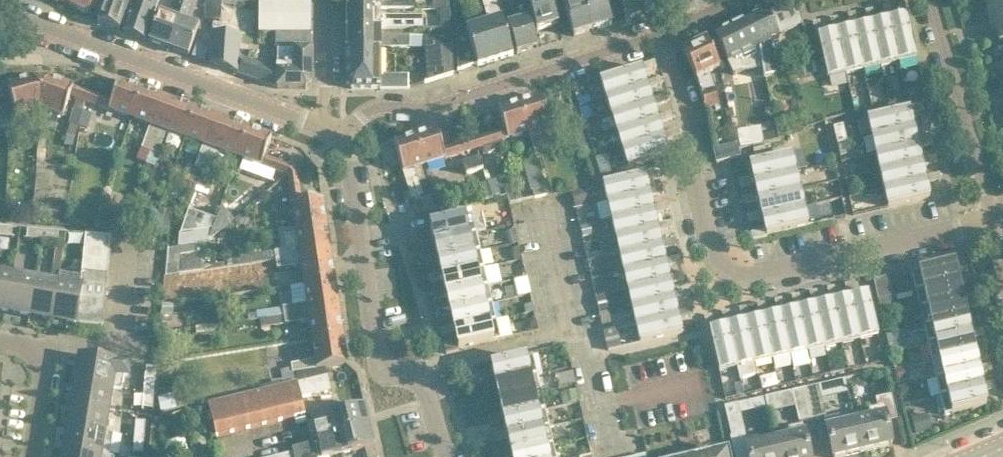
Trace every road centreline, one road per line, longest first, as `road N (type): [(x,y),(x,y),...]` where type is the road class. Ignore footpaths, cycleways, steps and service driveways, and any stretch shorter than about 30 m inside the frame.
road 1 (residential): [(993,221),(758,275),(724,269),(709,243),(692,169),(699,147),(661,34)]
road 2 (unclassified): [(336,133),(349,162),(381,364),(422,385),(447,456)]
road 3 (residential): [(661,34),(432,107),(378,107),(336,133)]
road 4 (unclassified): [(0,9),(317,126)]
road 5 (residential): [(990,209),(932,0)]
road 6 (unclassified): [(125,236),(113,338),(97,348),(60,343),(44,353)]
road 7 (unclassified): [(326,0),(326,95),(317,126)]

